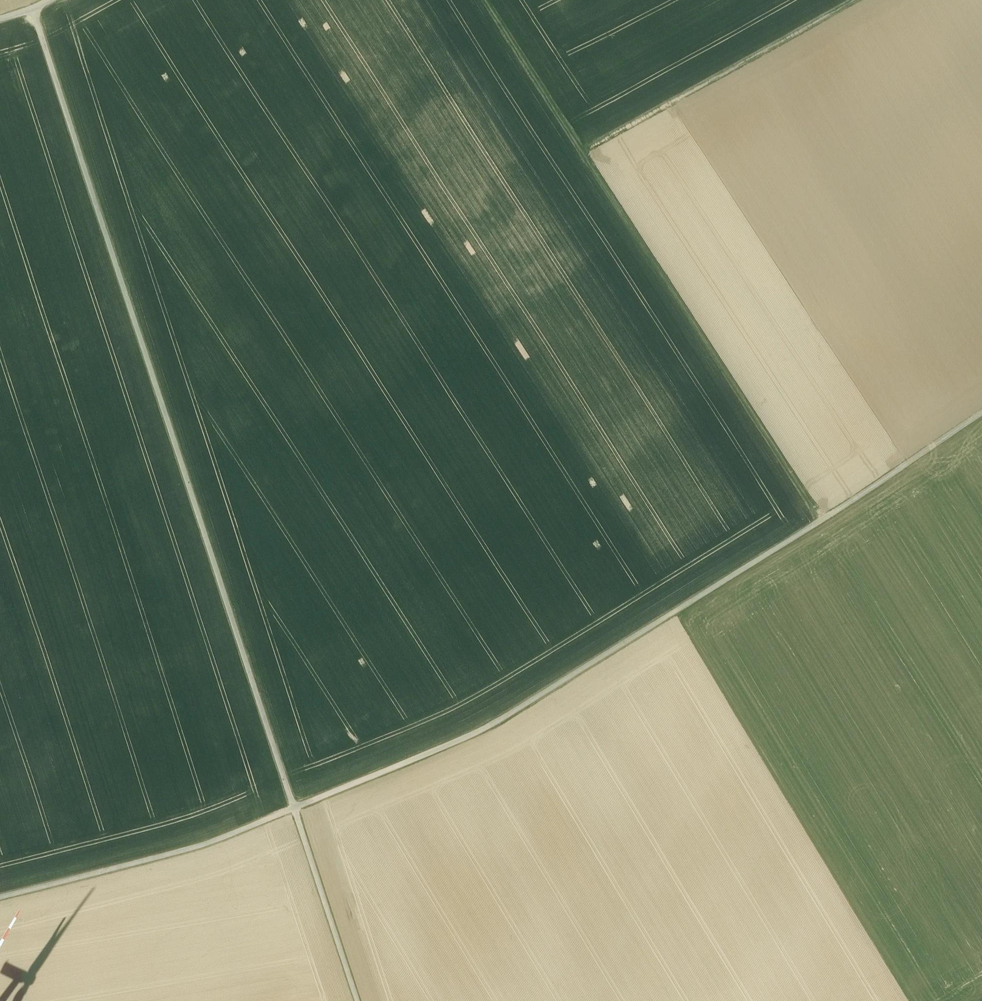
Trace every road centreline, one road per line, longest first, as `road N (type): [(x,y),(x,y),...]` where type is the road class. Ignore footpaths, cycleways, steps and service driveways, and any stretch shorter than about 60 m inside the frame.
road 1 (track): [(32,10),(294,809)]
road 2 (track): [(294,809),(471,736),(823,521),(981,414)]
road 3 (track): [(484,0),(823,521)]
road 4 (track): [(858,0),(582,153)]
road 5 (track): [(0,897),(192,848),(294,809)]
road 6 (track): [(294,809),(357,1000)]

